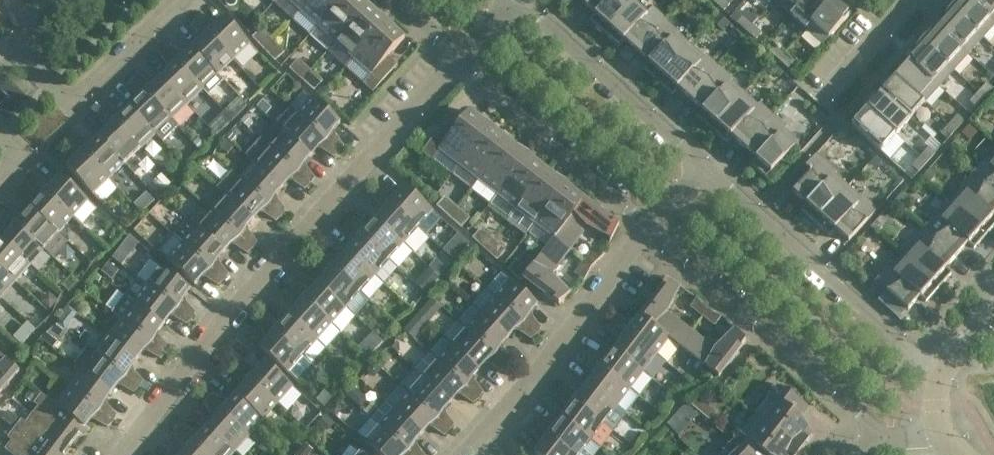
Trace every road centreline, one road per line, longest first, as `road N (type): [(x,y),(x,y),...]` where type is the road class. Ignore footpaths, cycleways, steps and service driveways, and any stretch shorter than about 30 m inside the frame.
road 1 (residential): [(125,454),(230,315),(460,59)]
road 2 (residential): [(948,369),(906,353),(706,171)]
road 3 (residential): [(652,228),(882,439)]
road 4 (residential): [(55,0),(20,49),(25,64),(69,101),(80,100),(190,0)]
road 5 (residential): [(466,454),(652,228)]
road 6 (residential): [(460,59),(652,228)]
road 7 (residential): [(706,171),(517,0)]

